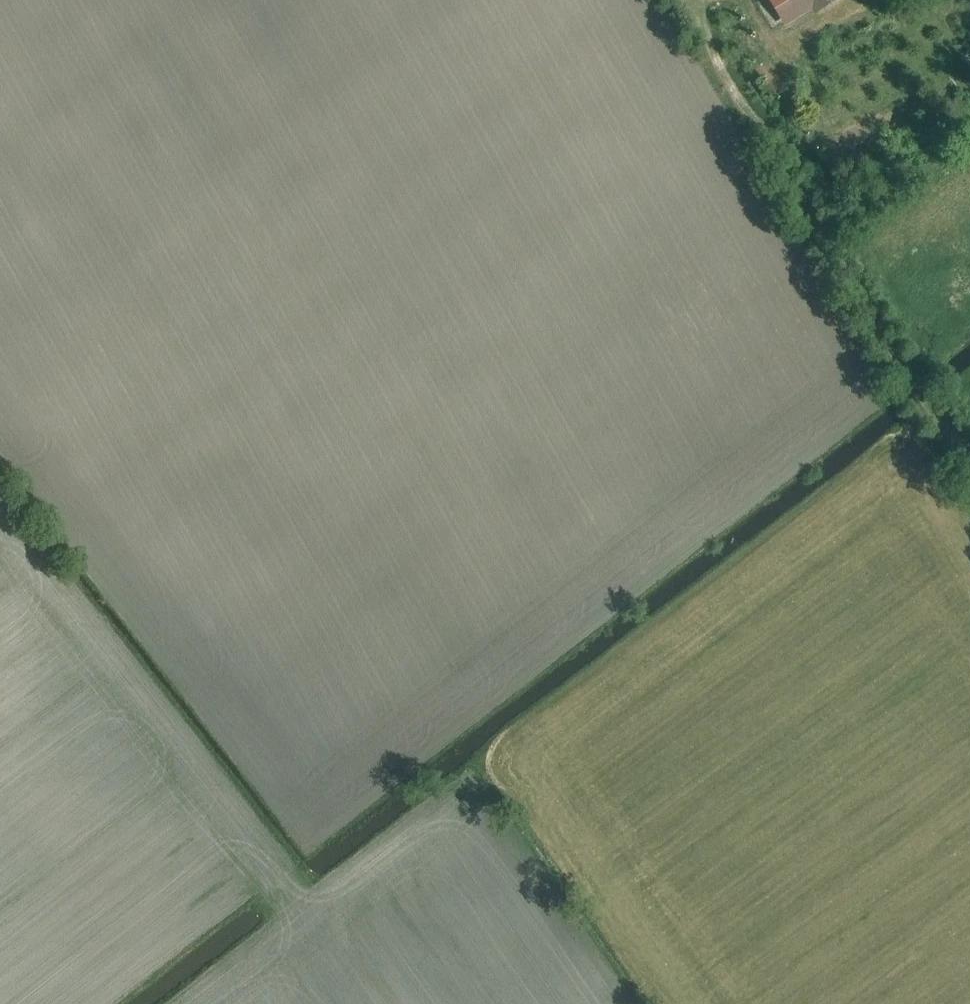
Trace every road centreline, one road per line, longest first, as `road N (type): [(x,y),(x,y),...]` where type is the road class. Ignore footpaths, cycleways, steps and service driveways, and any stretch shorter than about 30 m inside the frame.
road 1 (track): [(969,447),(820,214),(714,17)]

